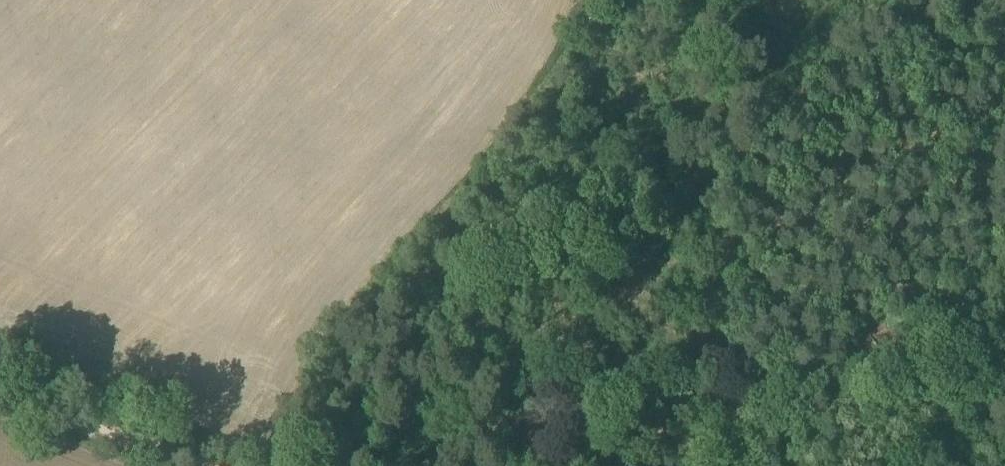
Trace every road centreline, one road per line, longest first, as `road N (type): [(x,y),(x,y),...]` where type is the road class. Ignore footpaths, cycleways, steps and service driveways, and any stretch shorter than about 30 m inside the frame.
road 1 (track): [(0,393),(191,465)]

